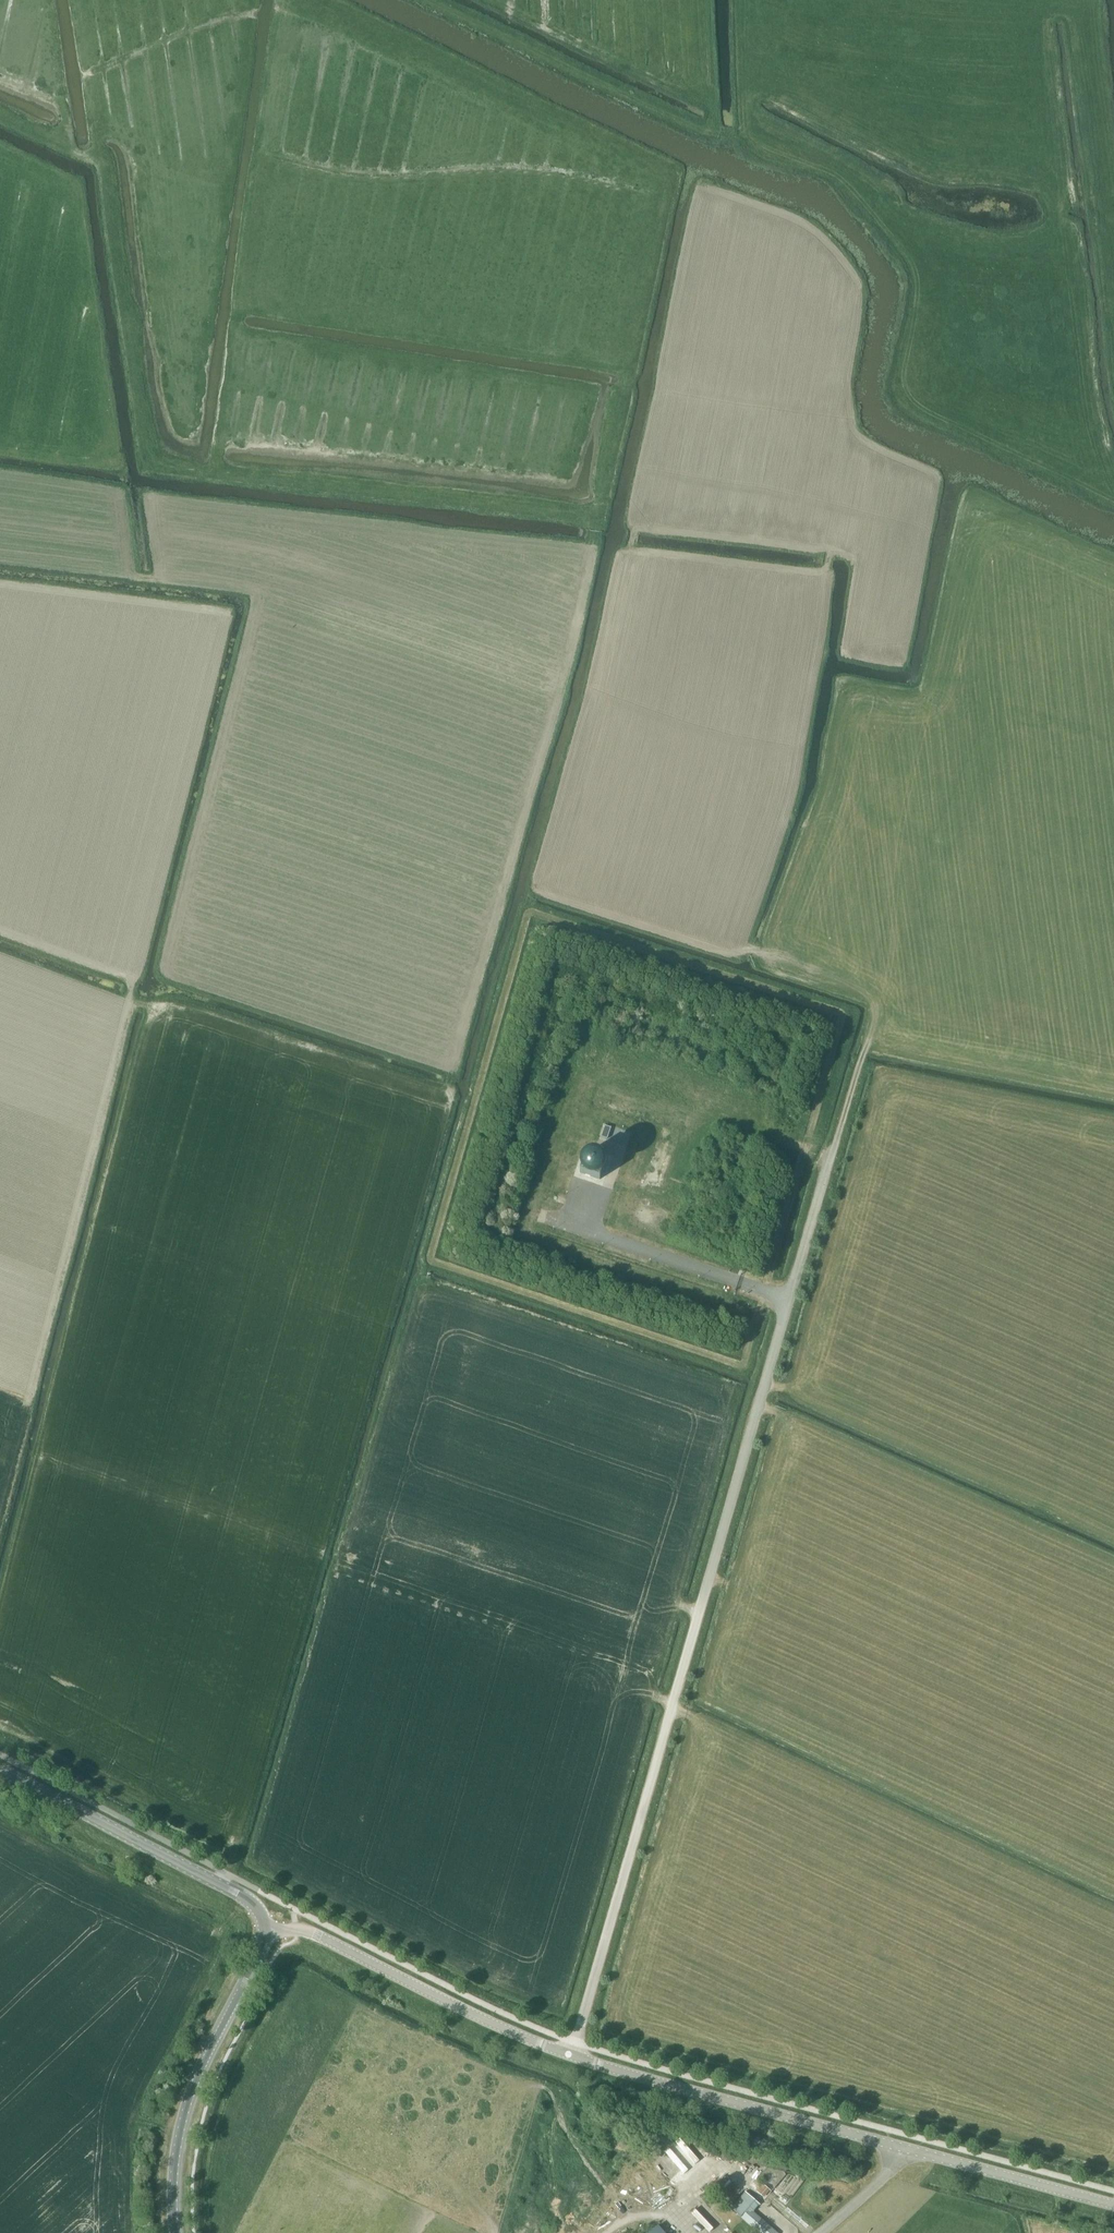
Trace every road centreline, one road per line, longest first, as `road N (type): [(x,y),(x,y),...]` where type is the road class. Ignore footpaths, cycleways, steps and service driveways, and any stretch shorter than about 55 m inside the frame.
road 1 (tertiary): [(1113,2204),(573,2056),(308,1933),(269,1933)]
road 2 (secondary): [(269,1933),(253,1902),(239,1893),(0,1768)]
road 3 (secondary): [(176,2232),(176,2157),(186,2109),(269,1933)]

